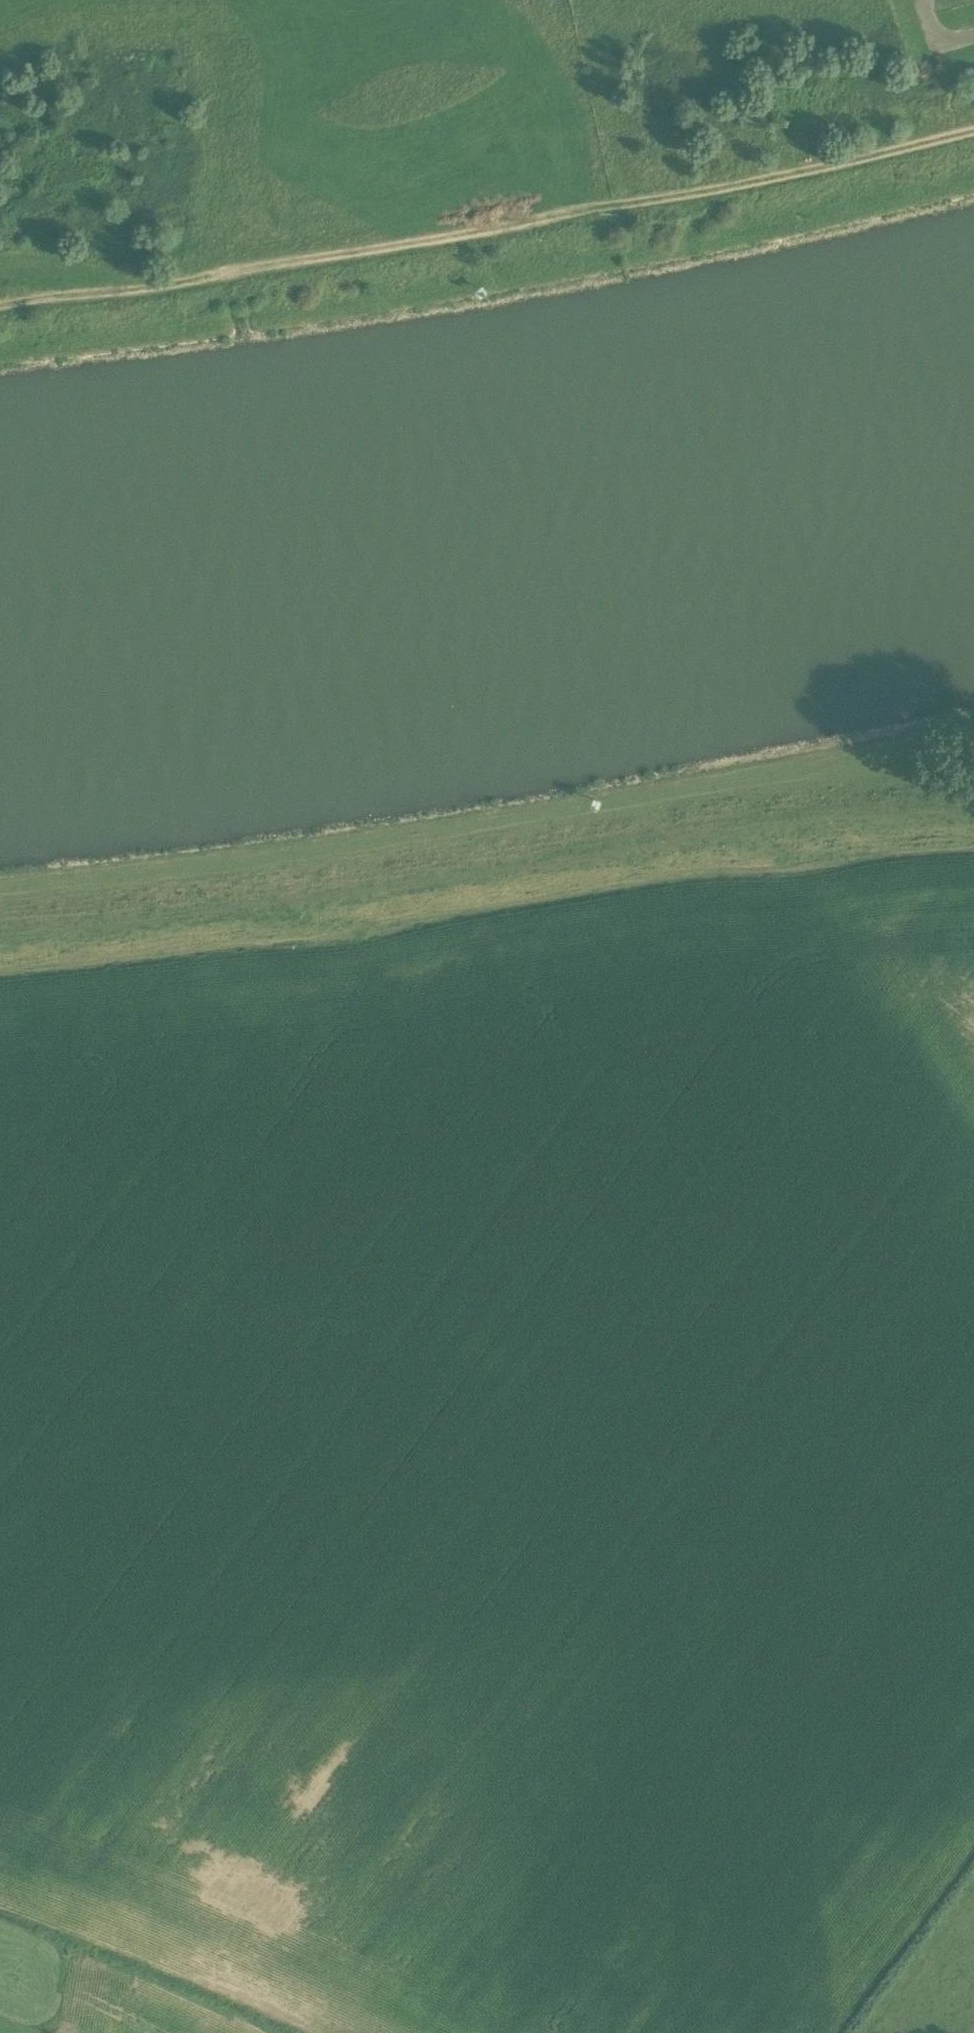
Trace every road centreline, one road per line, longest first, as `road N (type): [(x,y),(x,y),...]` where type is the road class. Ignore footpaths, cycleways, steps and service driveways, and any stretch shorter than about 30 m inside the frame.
road 1 (track): [(973,129),(613,205),(0,305)]

